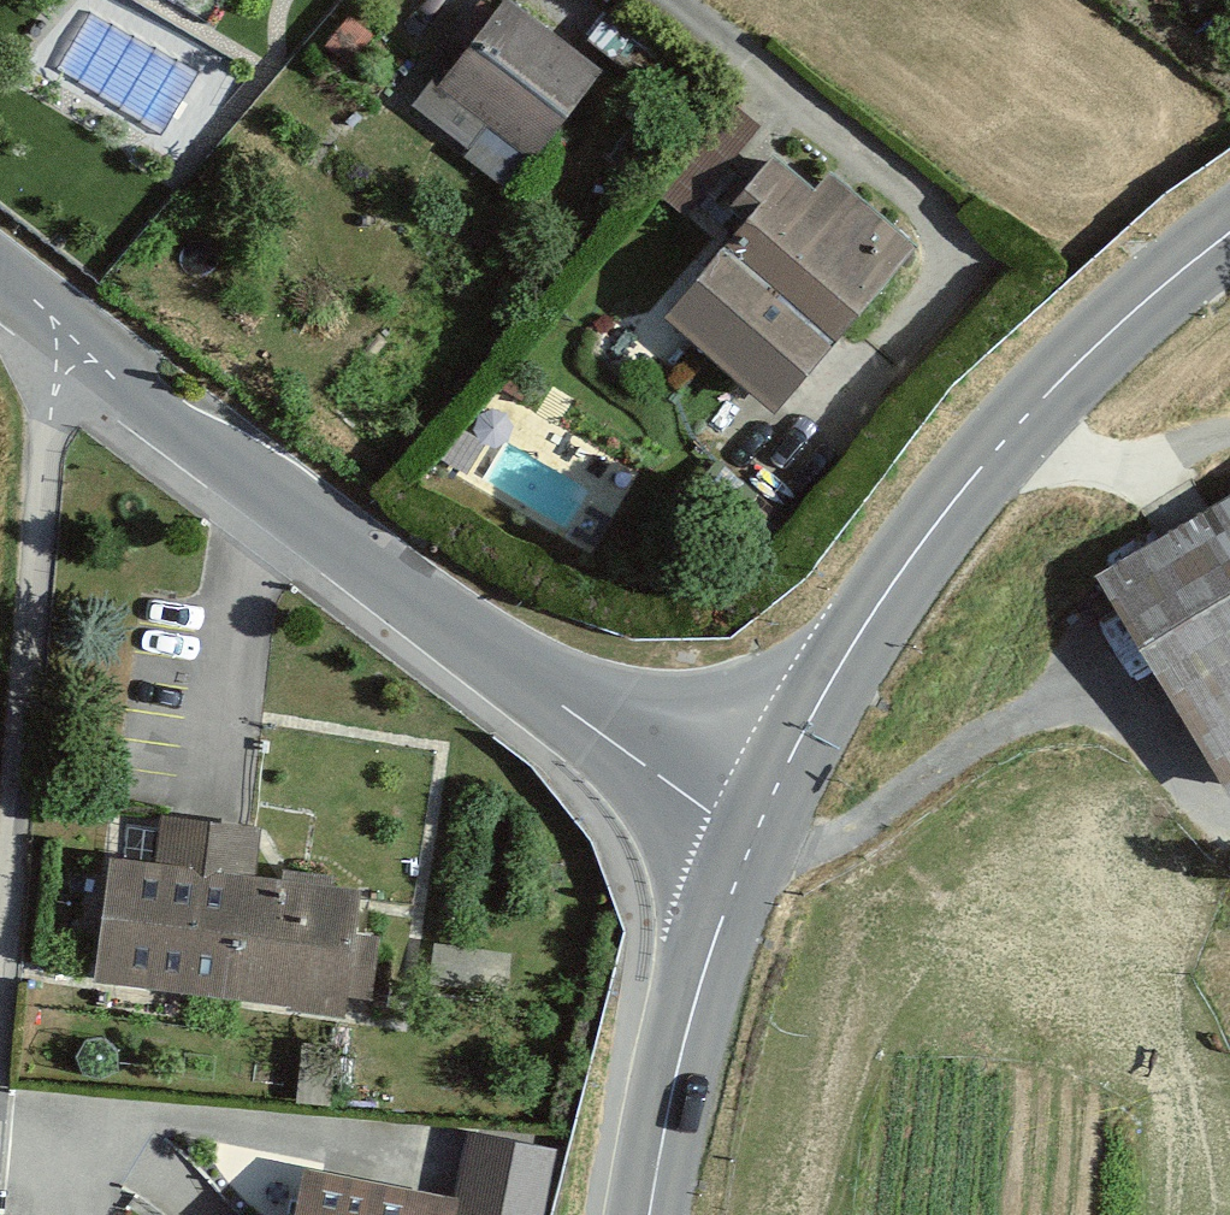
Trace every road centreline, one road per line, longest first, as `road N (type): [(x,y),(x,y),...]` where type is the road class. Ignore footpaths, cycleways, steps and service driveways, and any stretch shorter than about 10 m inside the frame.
road 1 (residential): [(62,314),(752,845)]
road 2 (secondary): [(752,845),(917,558),(1090,339),(1229,236)]
road 3 (residential): [(62,314),(0,1083)]
road 4 (residential): [(669,0),(935,205),(954,248),(953,287),(800,469)]
road 5 (secondary): [(650,1214),(698,994),(752,845)]

